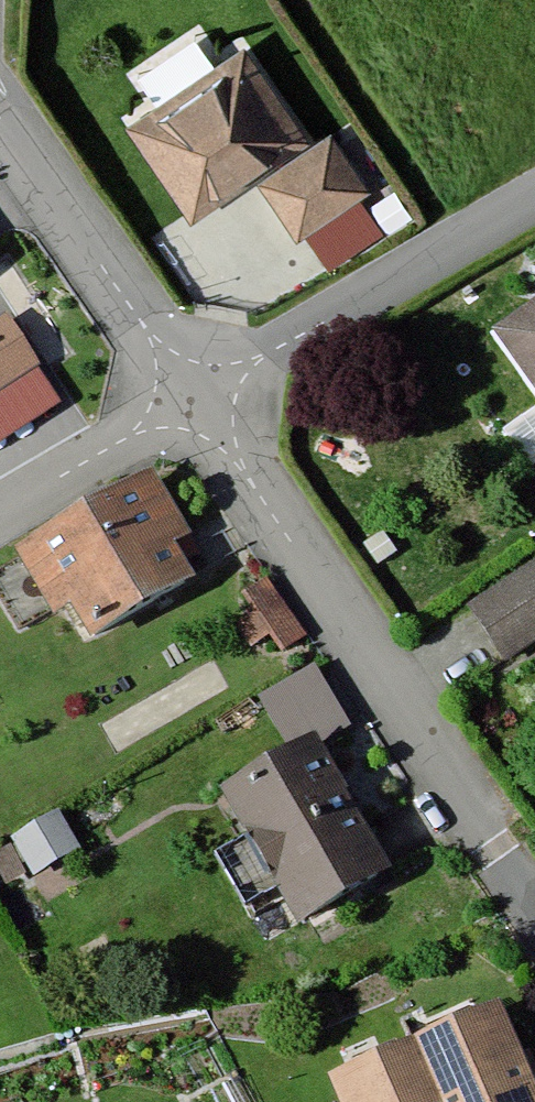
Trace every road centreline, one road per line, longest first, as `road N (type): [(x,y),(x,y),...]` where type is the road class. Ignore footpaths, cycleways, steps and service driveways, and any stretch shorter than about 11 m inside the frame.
road 1 (residential): [(208,387),(534,865)]
road 2 (residential): [(208,387),(534,192)]
road 3 (residential): [(0,89),(208,387)]
road 4 (residential): [(0,511),(208,387)]

